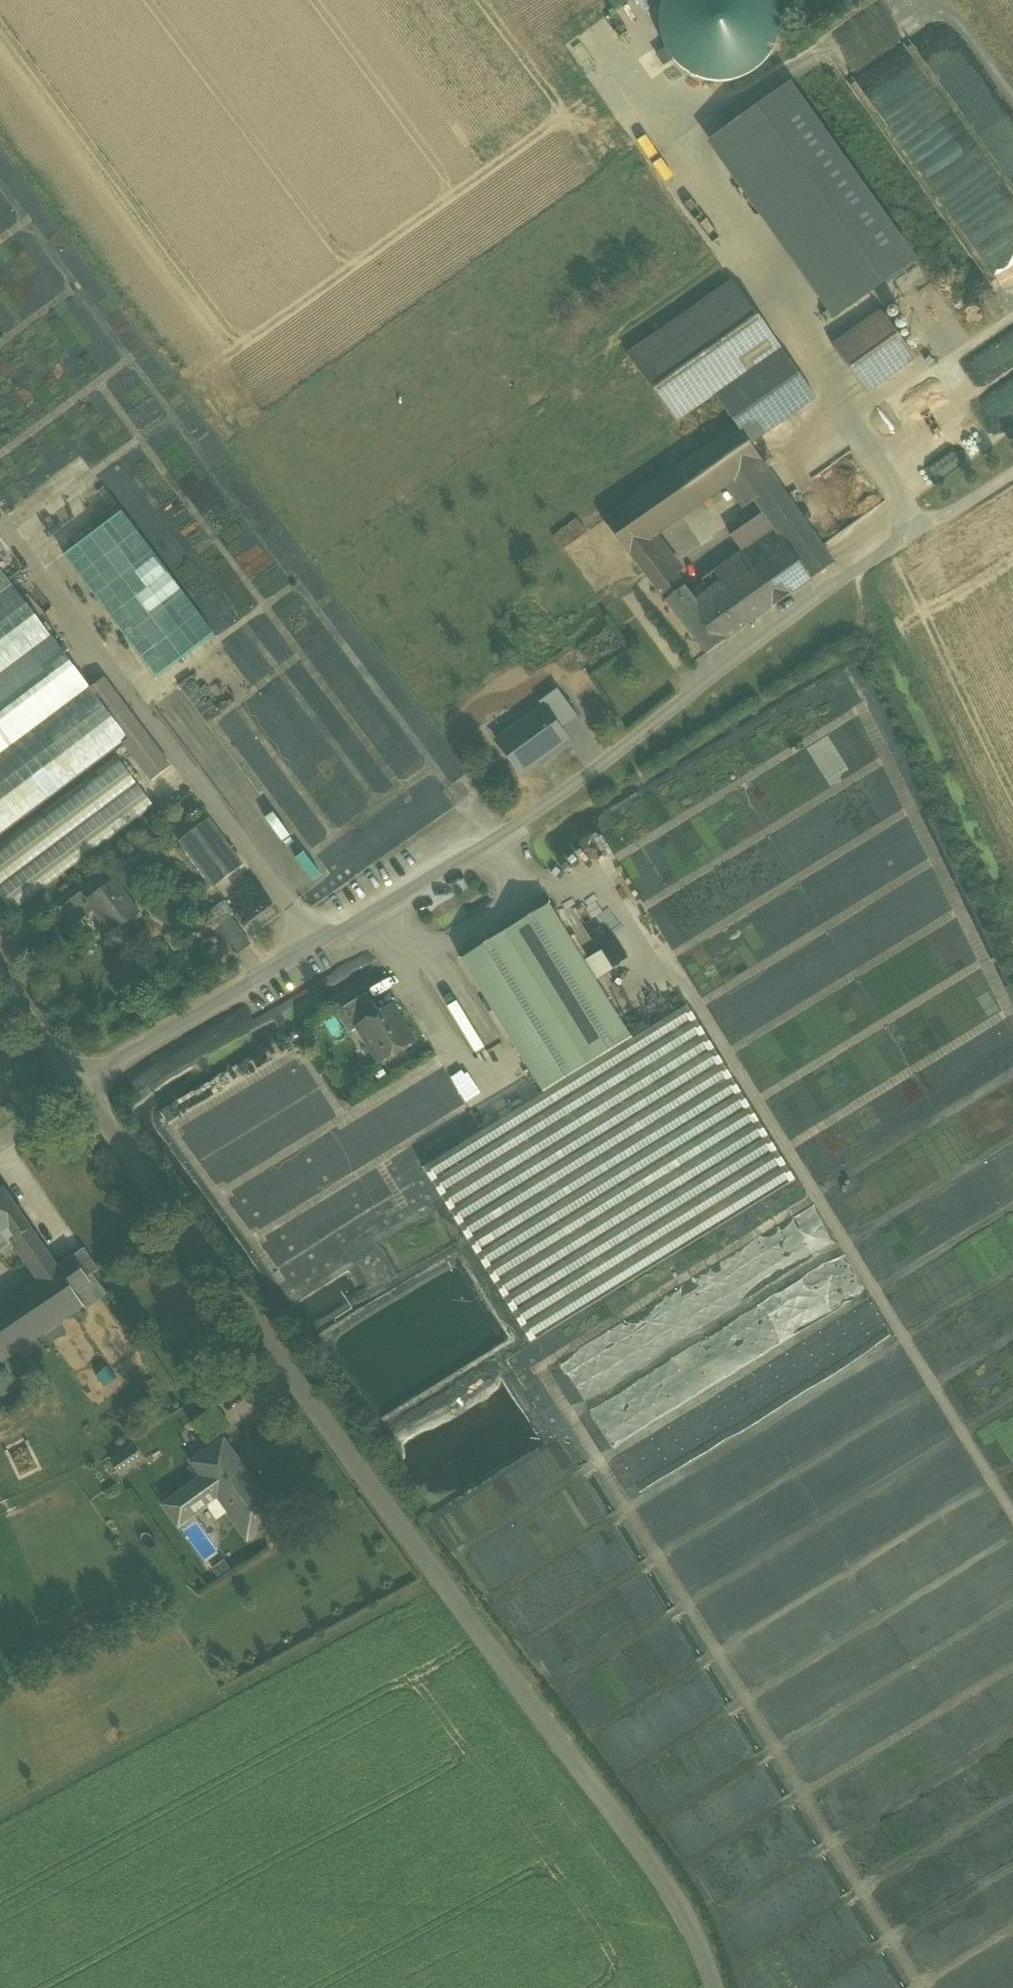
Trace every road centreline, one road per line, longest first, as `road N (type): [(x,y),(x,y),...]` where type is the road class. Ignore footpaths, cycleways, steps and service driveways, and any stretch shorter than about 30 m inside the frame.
road 1 (unclassified): [(83,1085),(285,1376),(464,1578),(596,1754),(714,1934),(730,1987)]
road 2 (unclassified): [(1012,484),(843,582),(83,1085)]
road 3 (unclassified): [(0,972),(83,1085)]

